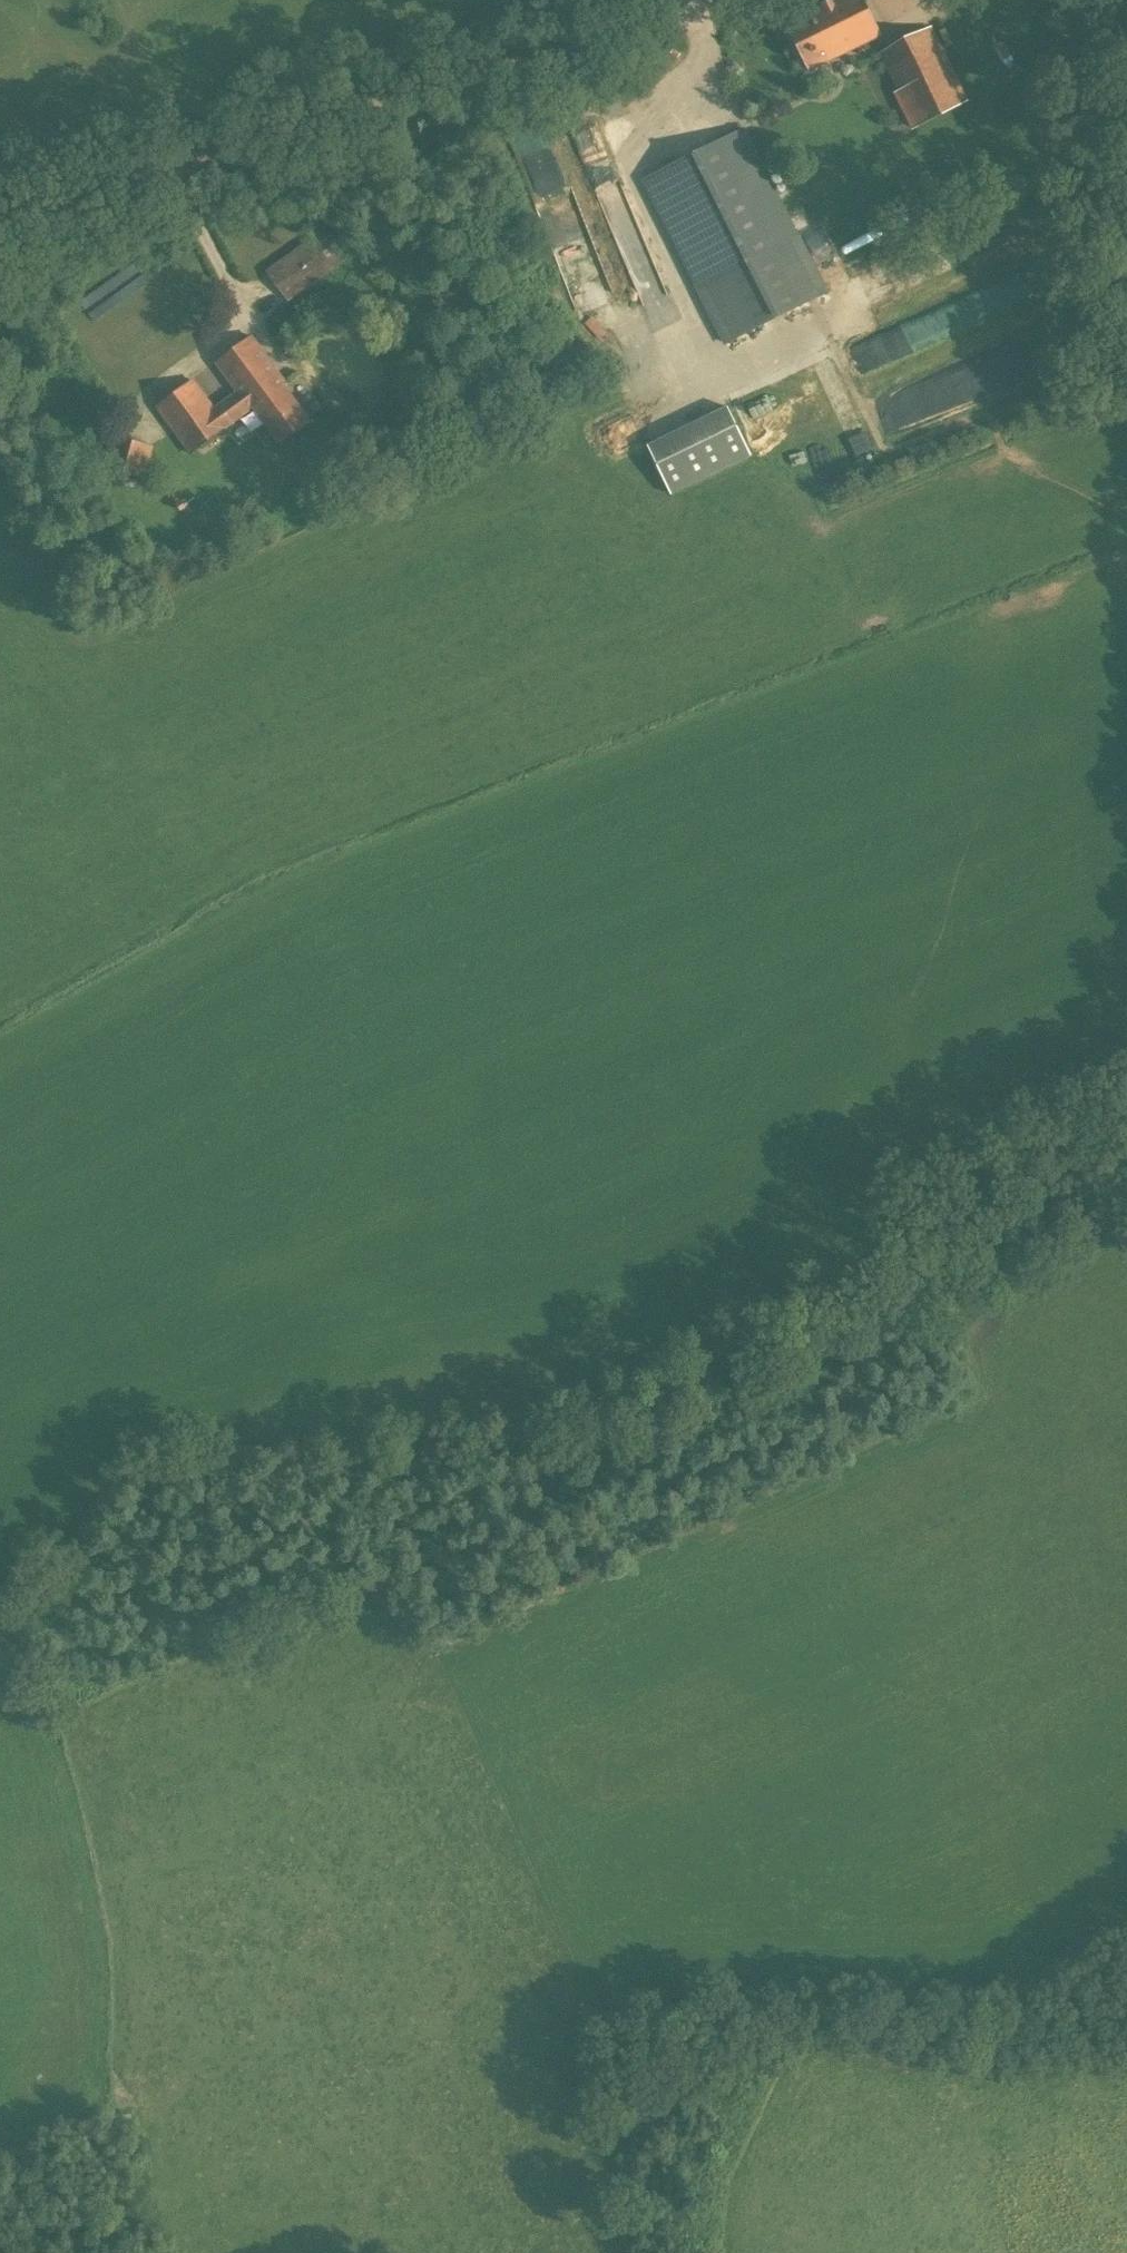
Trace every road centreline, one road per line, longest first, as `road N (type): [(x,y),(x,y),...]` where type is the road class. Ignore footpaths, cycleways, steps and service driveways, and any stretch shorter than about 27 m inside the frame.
road 1 (track): [(0,234),(488,105),(724,0)]

